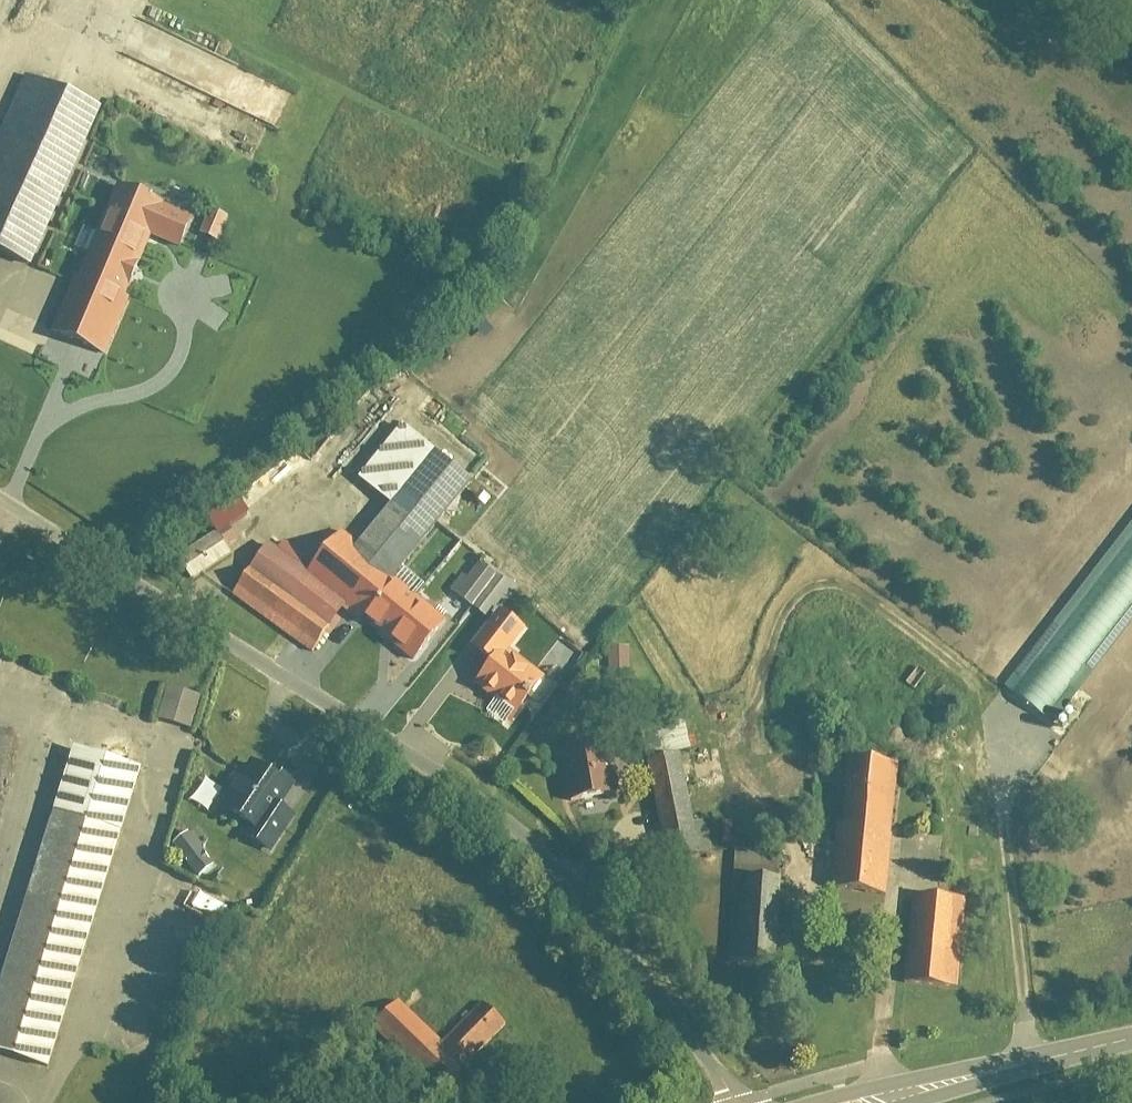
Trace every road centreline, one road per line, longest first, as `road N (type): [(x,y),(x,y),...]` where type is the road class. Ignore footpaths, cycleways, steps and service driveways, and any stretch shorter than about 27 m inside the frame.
road 1 (unclassified): [(0,498),(542,853),(739,1102)]
road 2 (tertiary): [(1131,1042),(879,1102)]

